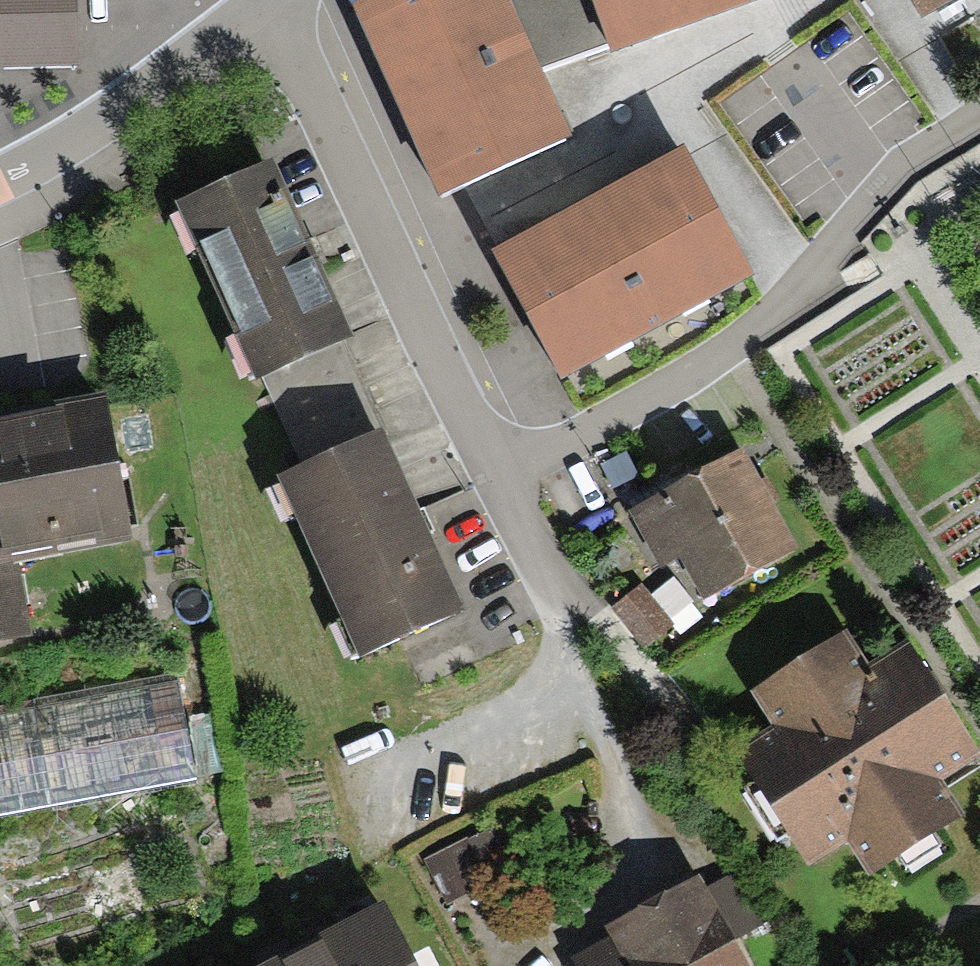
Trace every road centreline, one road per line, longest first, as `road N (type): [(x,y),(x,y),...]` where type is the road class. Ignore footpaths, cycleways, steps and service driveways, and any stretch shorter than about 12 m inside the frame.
road 1 (residential): [(265,6),(291,43),(488,474)]
road 2 (residential): [(488,474),(714,359),(812,268)]
road 3 (unclassified): [(0,185),(265,6)]
road 4 (residential): [(488,474),(609,746)]

